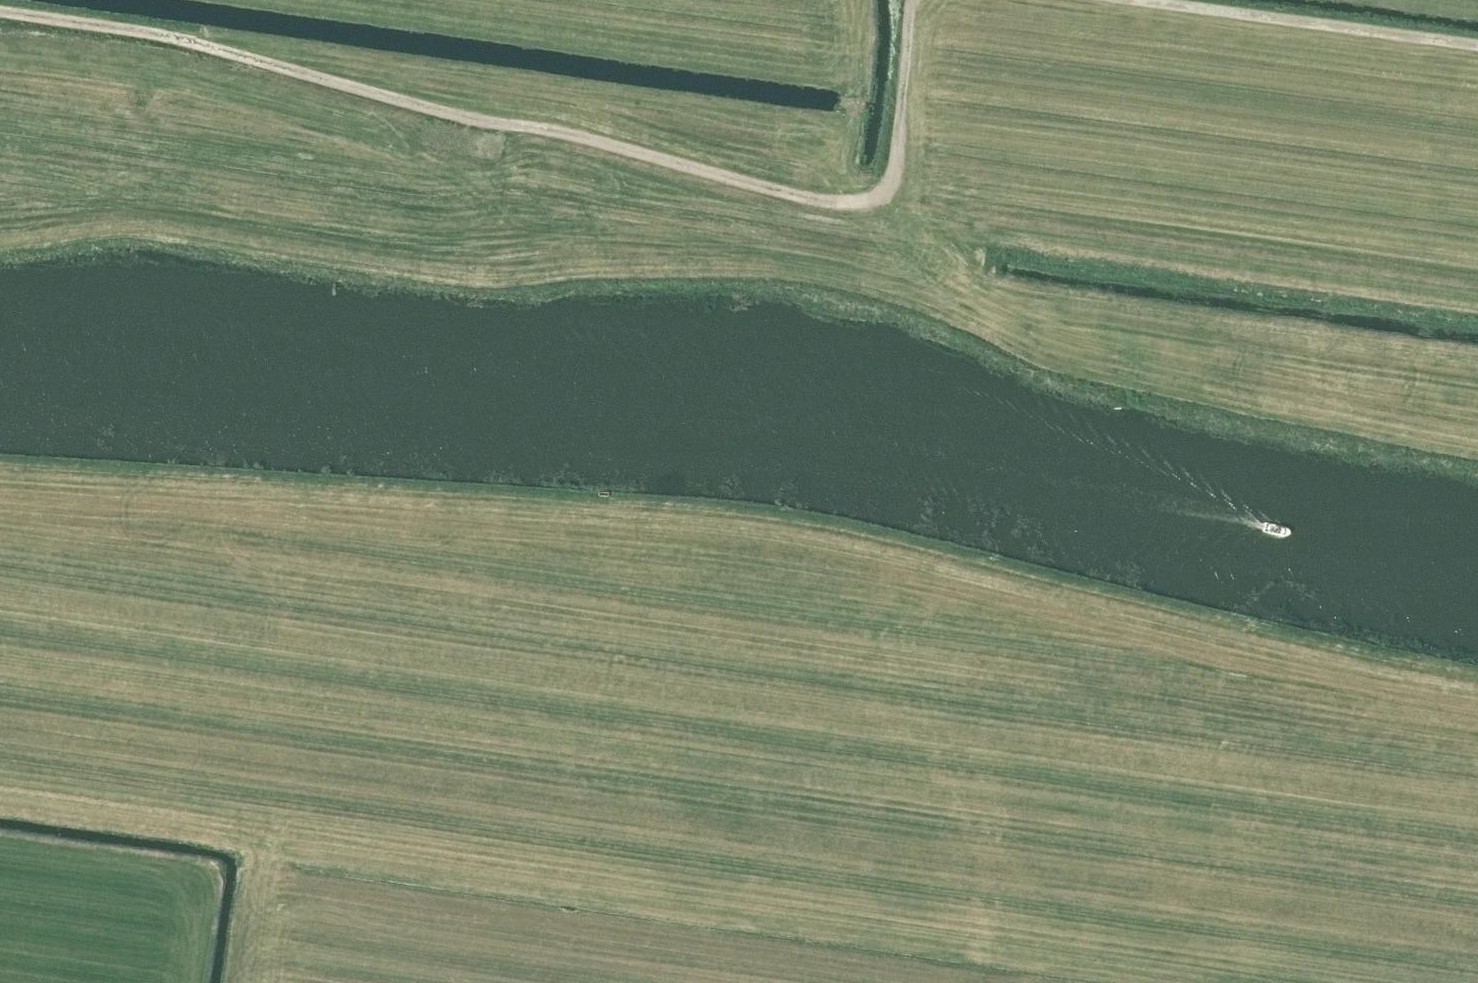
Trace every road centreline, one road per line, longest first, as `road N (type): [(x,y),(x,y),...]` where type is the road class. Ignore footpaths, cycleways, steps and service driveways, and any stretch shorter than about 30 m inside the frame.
road 1 (track): [(0,14),(161,37),(481,122),(564,126),(809,204),(862,201),(892,178),(912,0)]
road 2 (track): [(1155,0),(1477,45)]

